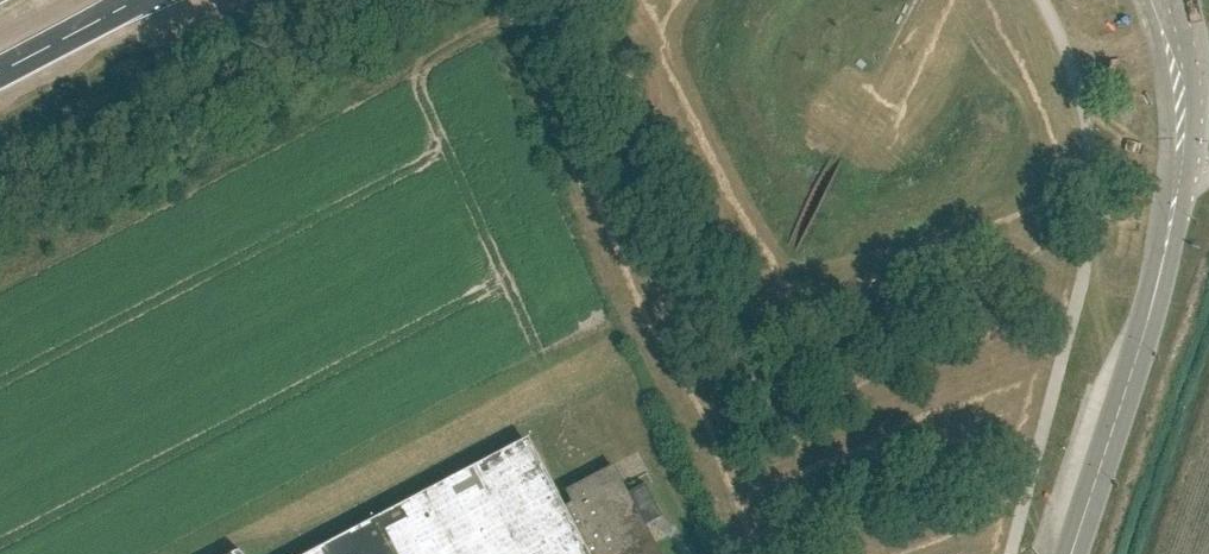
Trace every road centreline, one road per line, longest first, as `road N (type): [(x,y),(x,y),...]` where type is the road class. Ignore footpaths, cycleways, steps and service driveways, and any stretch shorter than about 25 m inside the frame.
road 1 (tertiary): [(1071,553),(1166,272),(1183,169),(1182,68),(1162,0)]
road 2 (primary): [(0,73),(138,0)]

